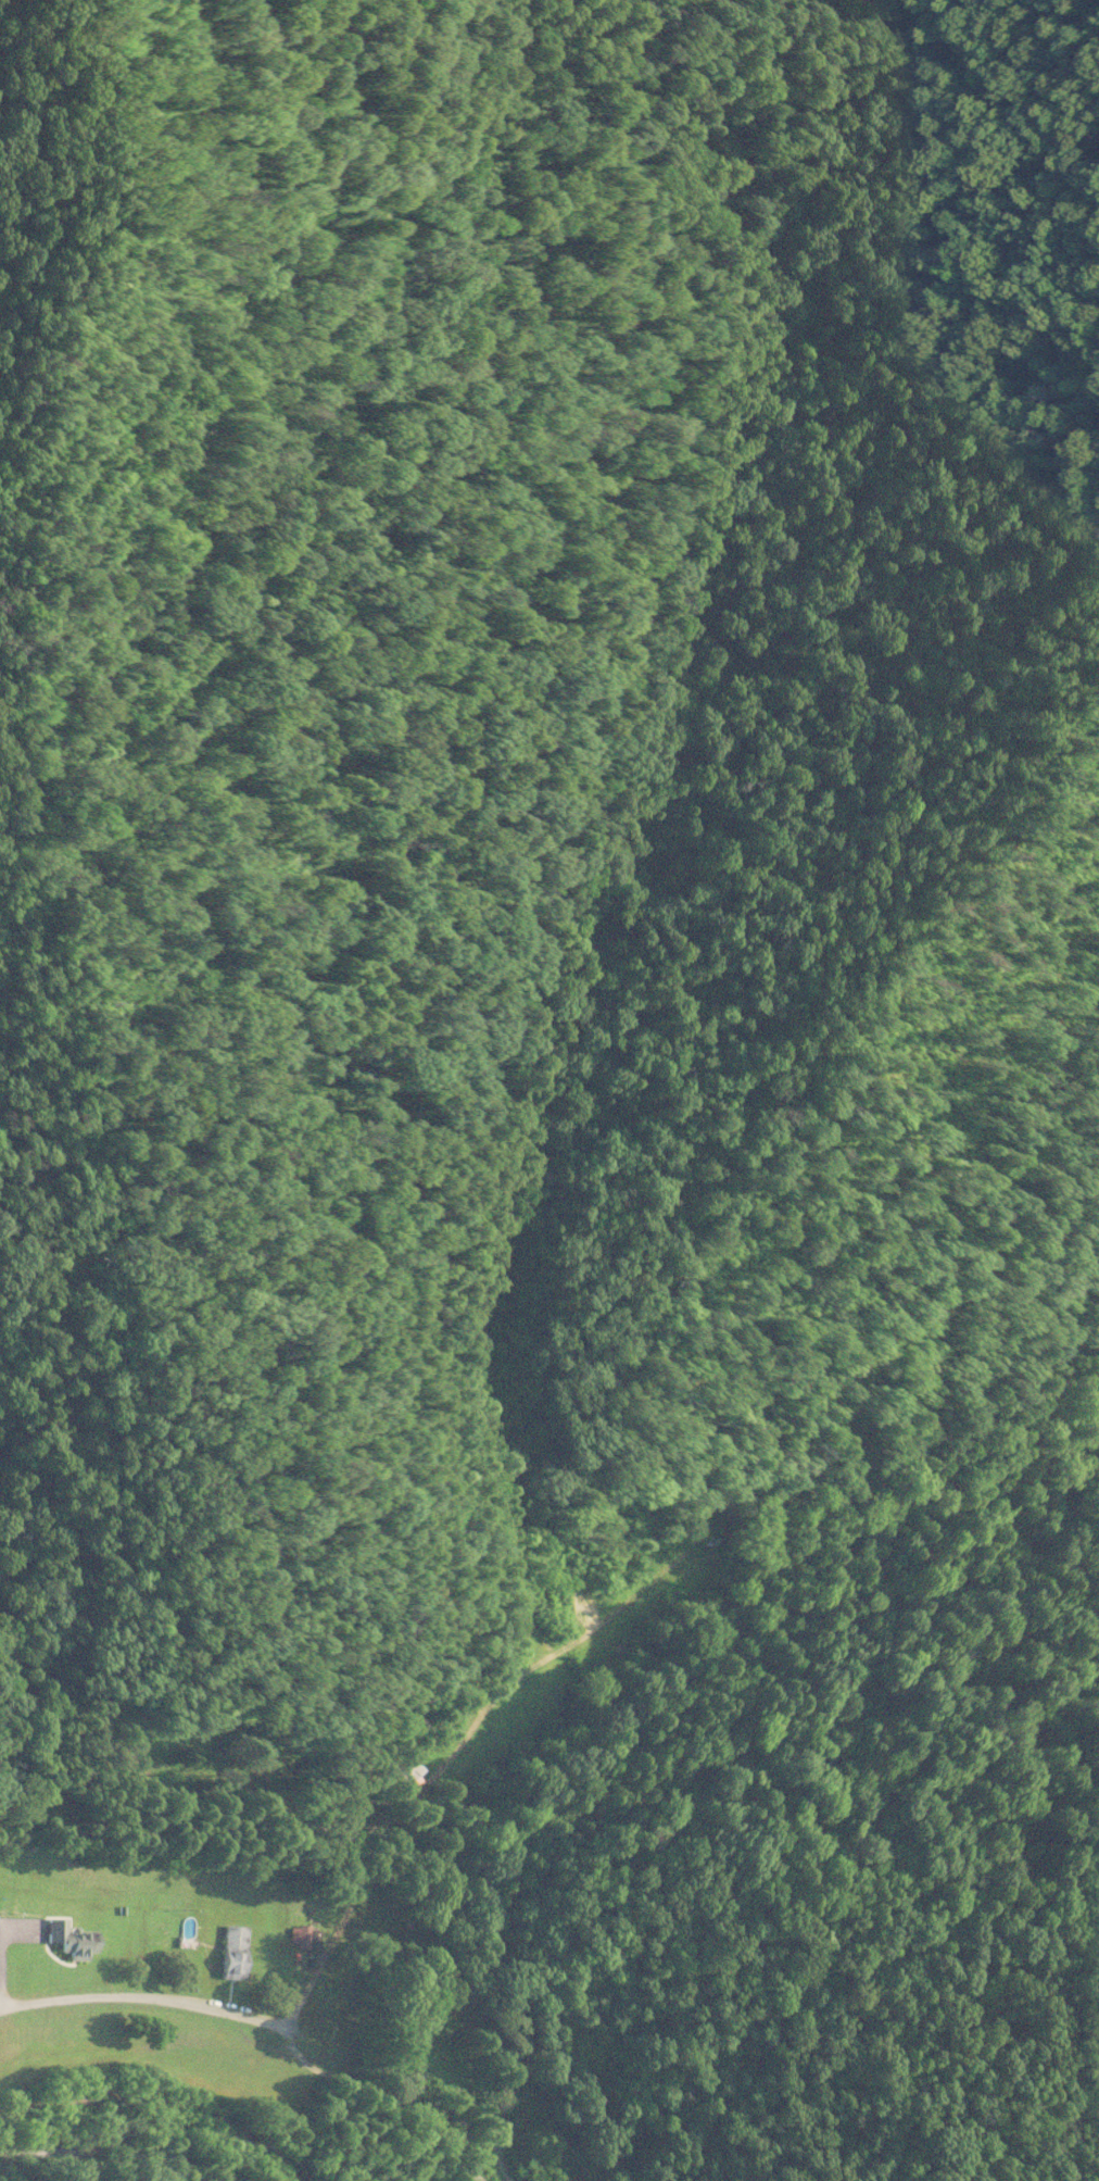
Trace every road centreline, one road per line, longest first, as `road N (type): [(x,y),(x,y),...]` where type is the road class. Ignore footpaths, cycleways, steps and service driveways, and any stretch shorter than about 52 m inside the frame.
road 1 (residential): [(225,2180),(115,2151),(0,2156)]

